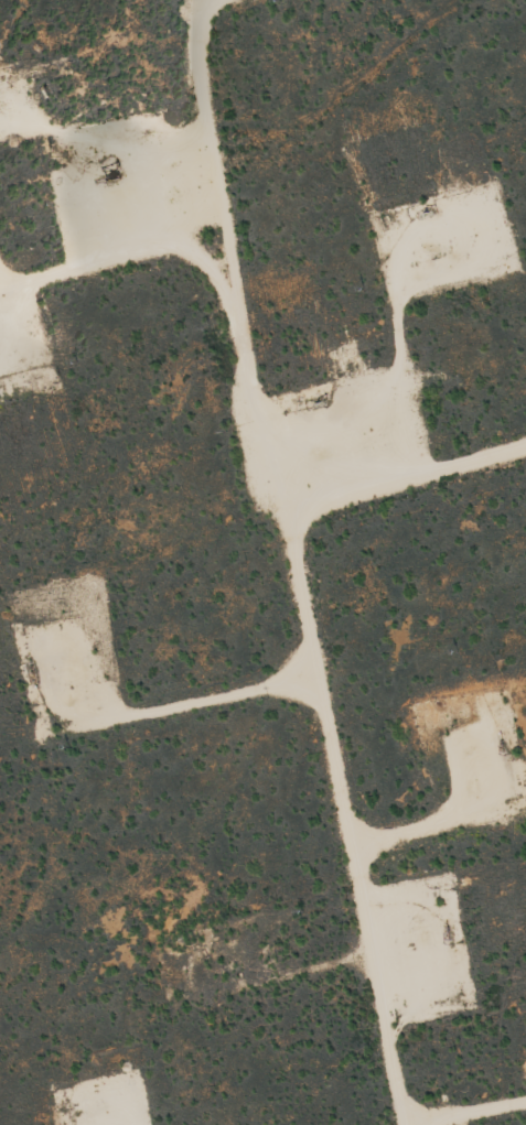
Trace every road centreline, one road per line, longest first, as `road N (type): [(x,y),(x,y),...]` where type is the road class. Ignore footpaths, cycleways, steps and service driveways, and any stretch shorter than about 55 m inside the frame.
road 1 (track): [(0,274),(39,262),(167,251),(240,302),(405,1124)]
road 2 (track): [(287,511),(525,440)]

